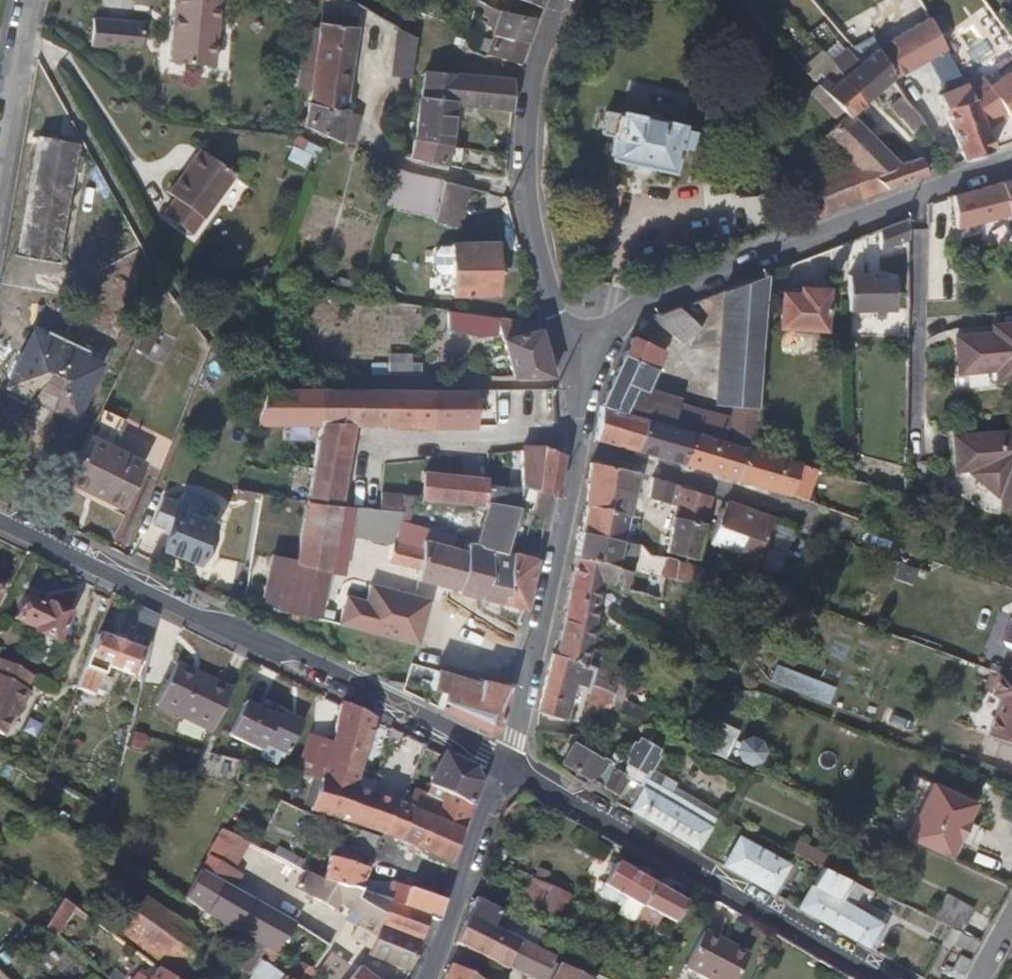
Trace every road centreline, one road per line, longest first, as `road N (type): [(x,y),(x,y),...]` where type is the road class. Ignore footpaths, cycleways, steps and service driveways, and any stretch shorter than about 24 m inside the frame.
road 1 (secondary): [(507,768),(0,521)]
road 2 (residential): [(574,349),(658,294),(1011,158)]
road 3 (secondary): [(883,978),(507,768)]
road 4 (residential): [(507,768),(570,493),(574,349)]
road 5 (residential): [(566,0),(538,83),(533,146),(535,205),(574,349)]
road 6 (residential): [(428,978),(507,768)]
road 7 (residential): [(0,152),(27,0)]

